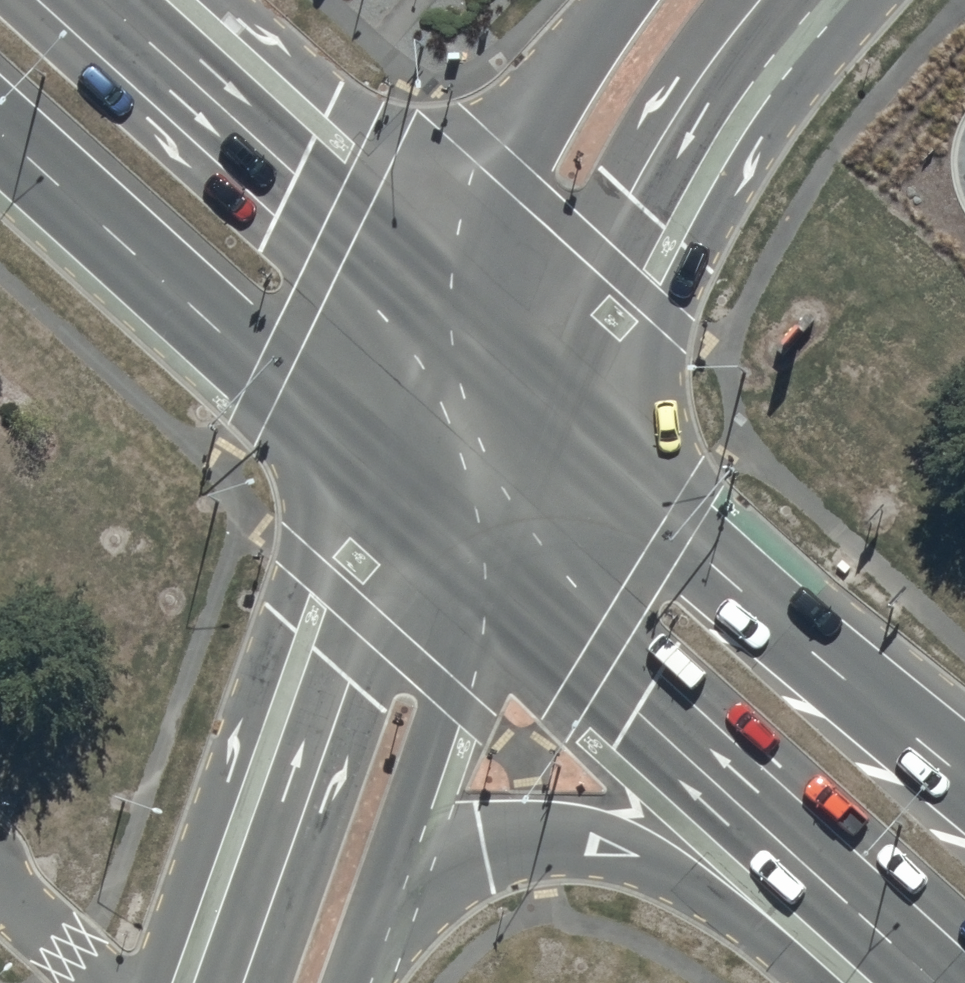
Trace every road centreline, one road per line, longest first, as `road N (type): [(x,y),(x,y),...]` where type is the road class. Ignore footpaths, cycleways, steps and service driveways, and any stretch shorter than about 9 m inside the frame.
road 1 (primary): [(932,982),(485,576)]
road 2 (primary): [(541,414),(964,769)]
road 3 (unclassified): [(215,982),(368,472)]
road 4 (primary): [(812,982),(695,886),(647,859),(592,843),(533,839),(467,851),(369,913)]
road 5 (primary): [(368,472),(0,135)]
road 6 (unclassified): [(798,0),(648,215),(541,414)]
road 7 (primary): [(88,0),(427,310)]
road 8 (unclassified): [(427,310),(526,137),(621,0)]
road 9 (unclassified): [(485,576),(369,913)]
road 10 (unclassified): [(368,472),(427,310)]
road 11 (unclassified): [(541,414),(485,576)]
road 12 (primary): [(485,576),(368,472)]
road 13 (primary): [(427,310),(541,414)]
road 14 (unclassified): [(98,982),(0,883)]

